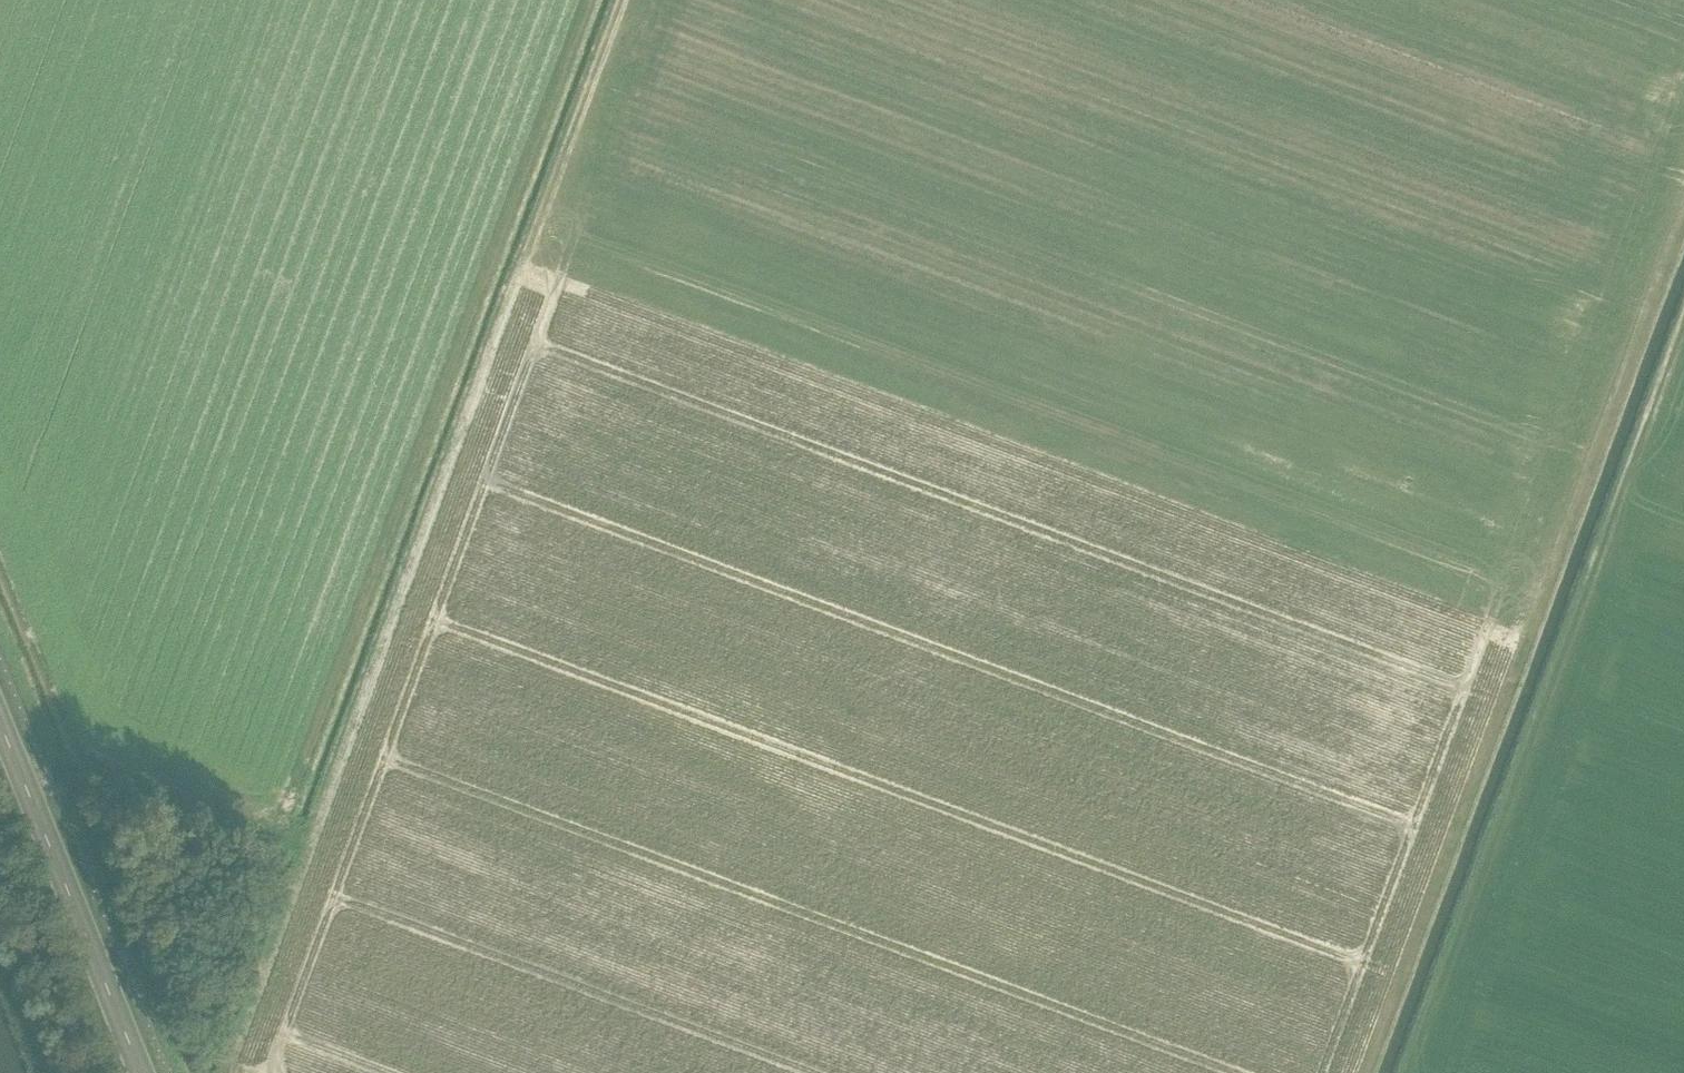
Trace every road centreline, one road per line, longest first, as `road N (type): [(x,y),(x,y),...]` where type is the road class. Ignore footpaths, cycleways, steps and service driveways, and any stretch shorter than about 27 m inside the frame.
road 1 (secondary): [(138,1072),(0,723)]

